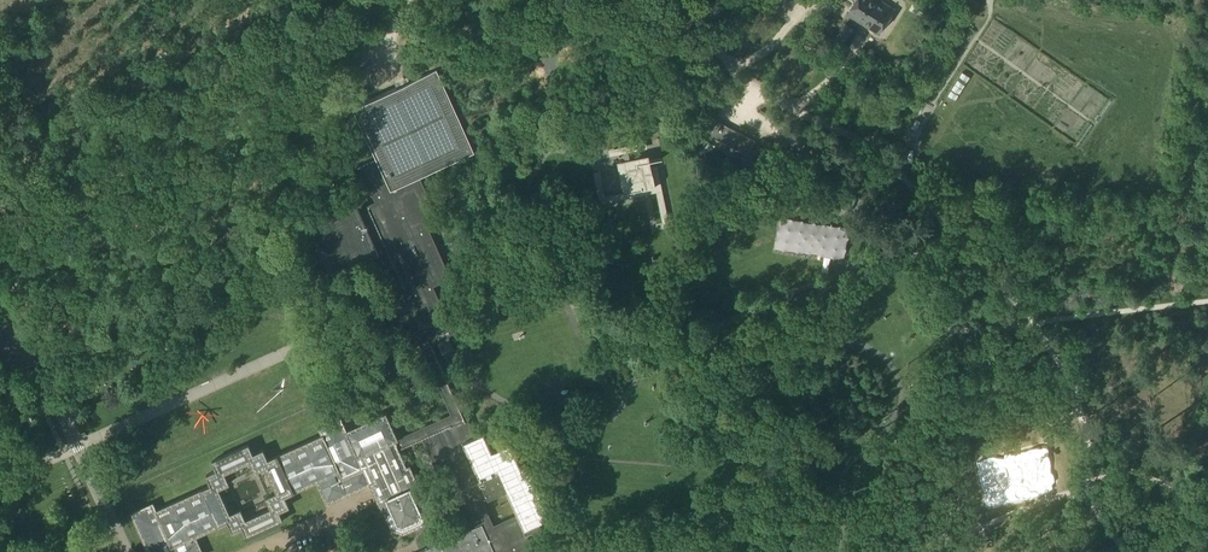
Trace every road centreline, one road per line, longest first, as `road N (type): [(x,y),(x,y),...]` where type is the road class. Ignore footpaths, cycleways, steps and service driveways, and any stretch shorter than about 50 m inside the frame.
road 1 (track): [(694,0),(722,49),(882,159),(934,212)]
road 2 (unclassified): [(127,551),(0,271)]

